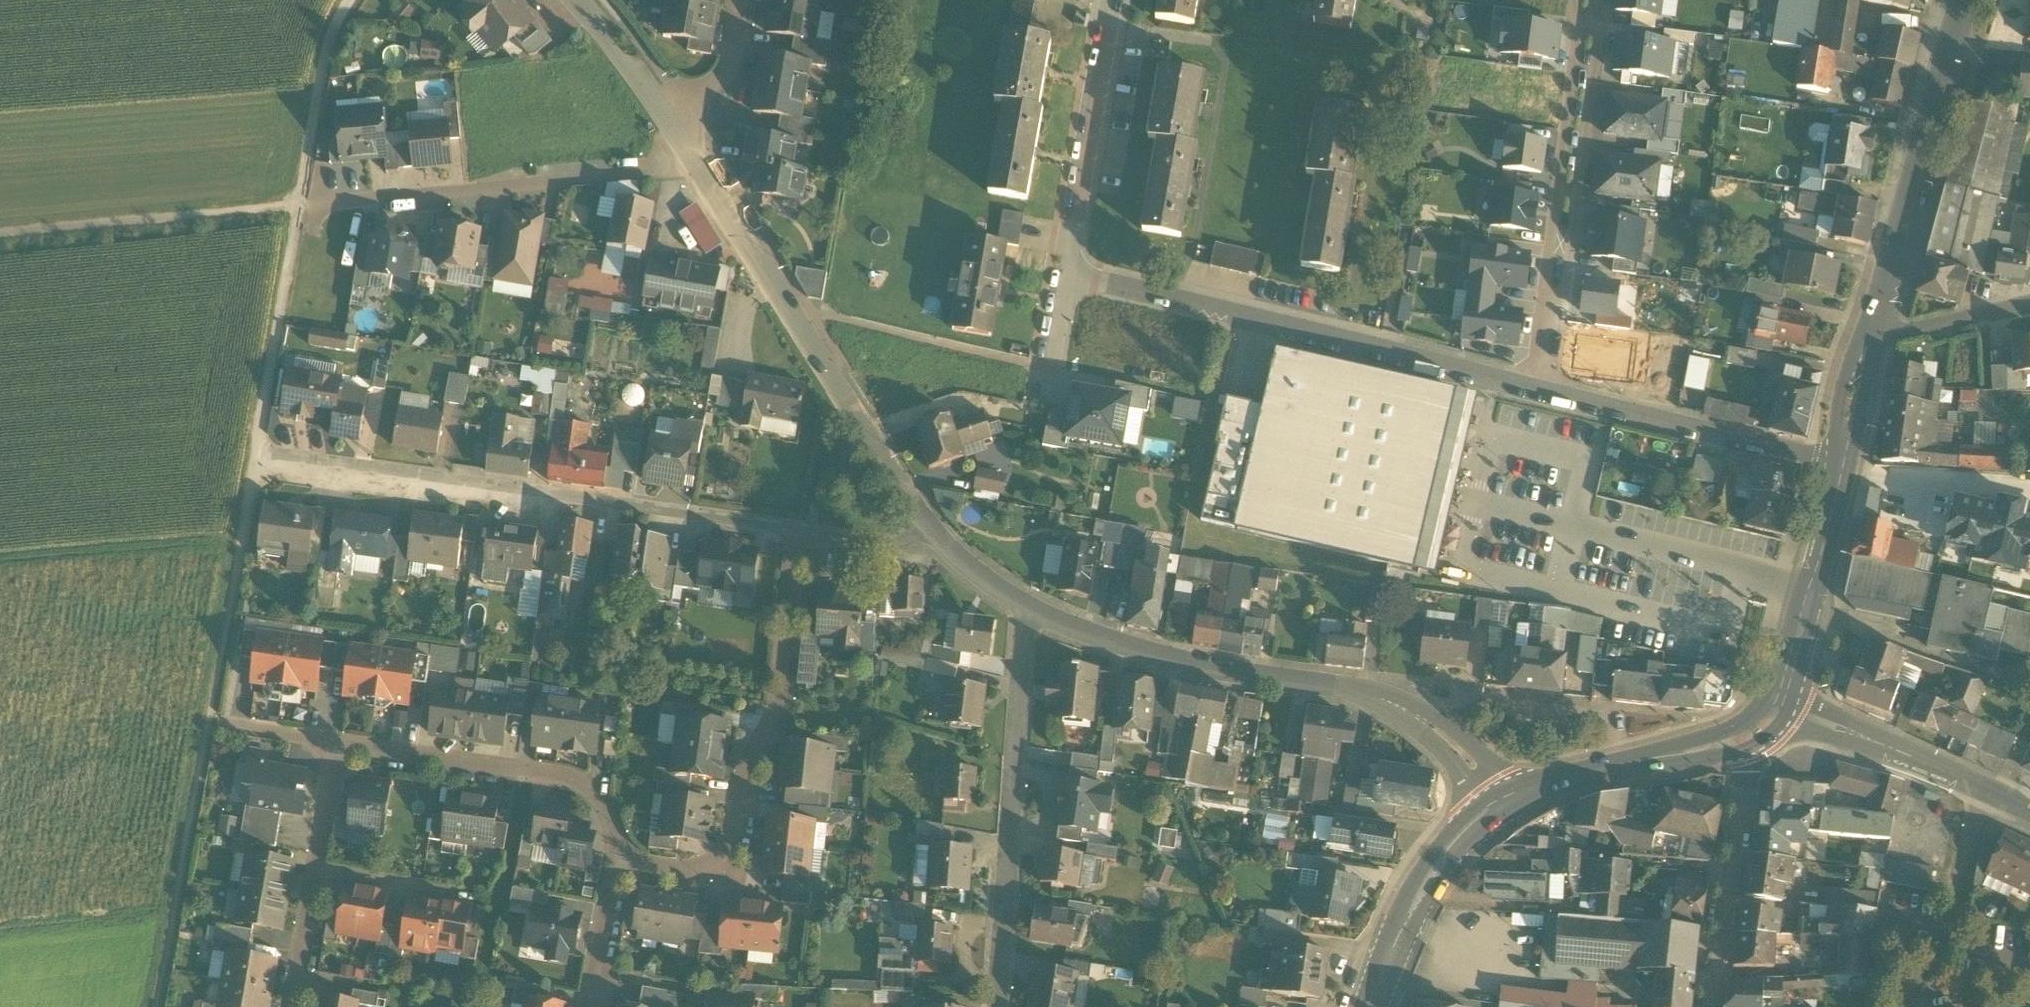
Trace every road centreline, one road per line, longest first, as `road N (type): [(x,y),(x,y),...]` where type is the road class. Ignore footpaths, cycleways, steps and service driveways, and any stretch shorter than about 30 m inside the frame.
road 1 (track): [(349,0),(321,78),(156,1006)]
road 2 (residential): [(1114,0),(1066,274),(1543,391)]
road 3 (residential): [(800,531),(252,461)]
road 4 (unclassified): [(1029,609),(1146,658),(1422,710),(1500,802)]
road 5 (residential): [(800,531),(781,701),(751,769),(731,876),(613,862)]
road 6 (unclassified): [(688,148),(929,525)]
road 7 (residential): [(995,1006),(1029,609)]
road 8 (residential): [(1587,0),(1543,391)]
road 9 (residential): [(317,205),(650,171),(688,148)]
road 10 (residential): [(1869,338),(1960,0)]
road 11 (residential): [(613,862),(614,818),(574,778),(338,745)]
road 12 (residential): [(1543,391),(1844,469)]
road 13 (track): [(0,234),(297,206)]
road 14 (residential): [(1749,736),(1712,1006)]
road 15 (residential): [(2029,815),(1782,700)]
road 16 (residential): [(338,745),(293,1006)]
road 17 (residential): [(1500,802),(1560,778),(1749,736)]
road 18 (residential): [(1368,1006),(1394,941),(1445,853),(1500,802)]
road 19 (residential): [(1782,700),(1844,469)]
road 20 (residential): [(1869,338),(2029,303)]
road 21 (unclassified): [(569,0),(665,113)]
road 22 (residential): [(665,113),(726,68),(739,0)]
road 23 (residential): [(597,1006),(613,862)]
road 24 (residential): [(929,525),(903,547),(800,531)]
road 25 (residential): [(1844,469),(1869,338)]
road 26 (unclassified): [(929,525),(1029,609)]

